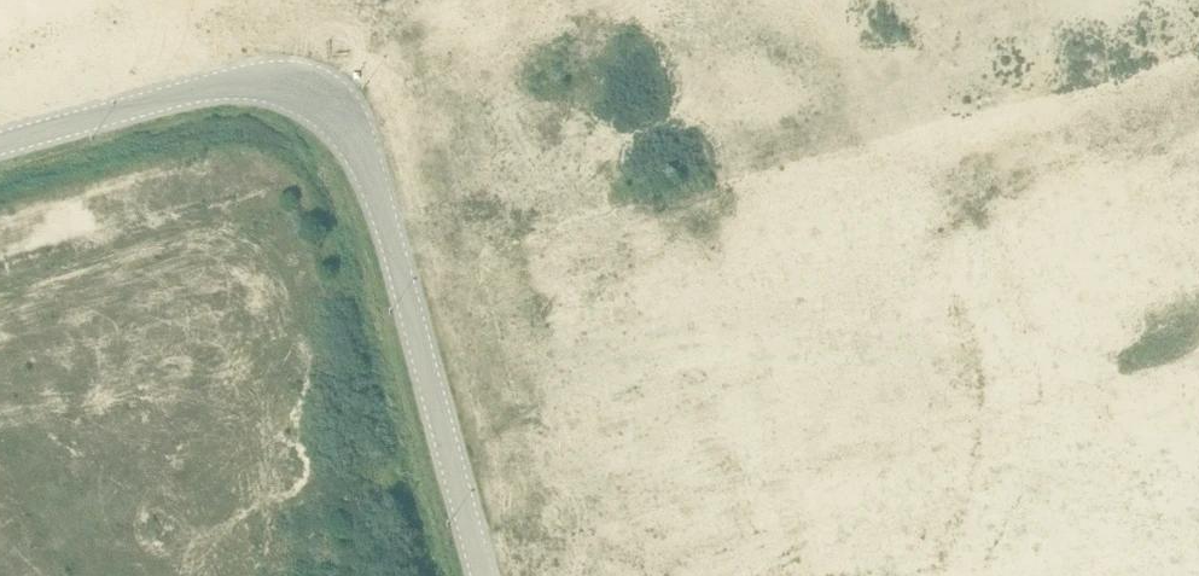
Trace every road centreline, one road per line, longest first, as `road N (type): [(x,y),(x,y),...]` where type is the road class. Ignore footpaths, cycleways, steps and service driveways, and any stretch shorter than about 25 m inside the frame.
road 1 (unclassified): [(0,146),(230,85),(297,94),(336,119),(372,177),(484,575)]

